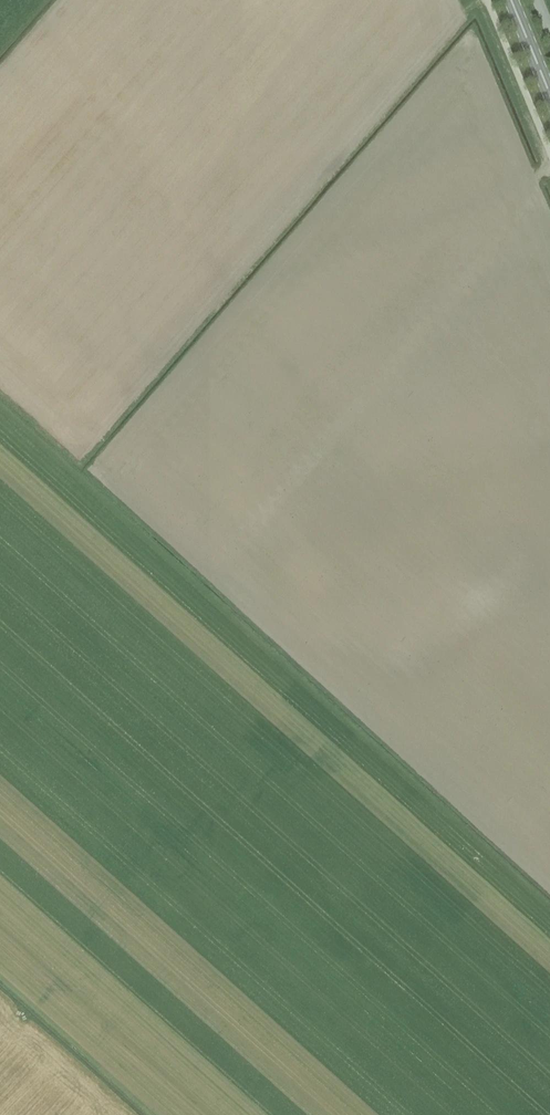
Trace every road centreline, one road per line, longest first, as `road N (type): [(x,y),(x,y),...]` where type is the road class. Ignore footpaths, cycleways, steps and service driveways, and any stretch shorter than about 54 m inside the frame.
road 1 (unclassified): [(549,152),(488,0)]

